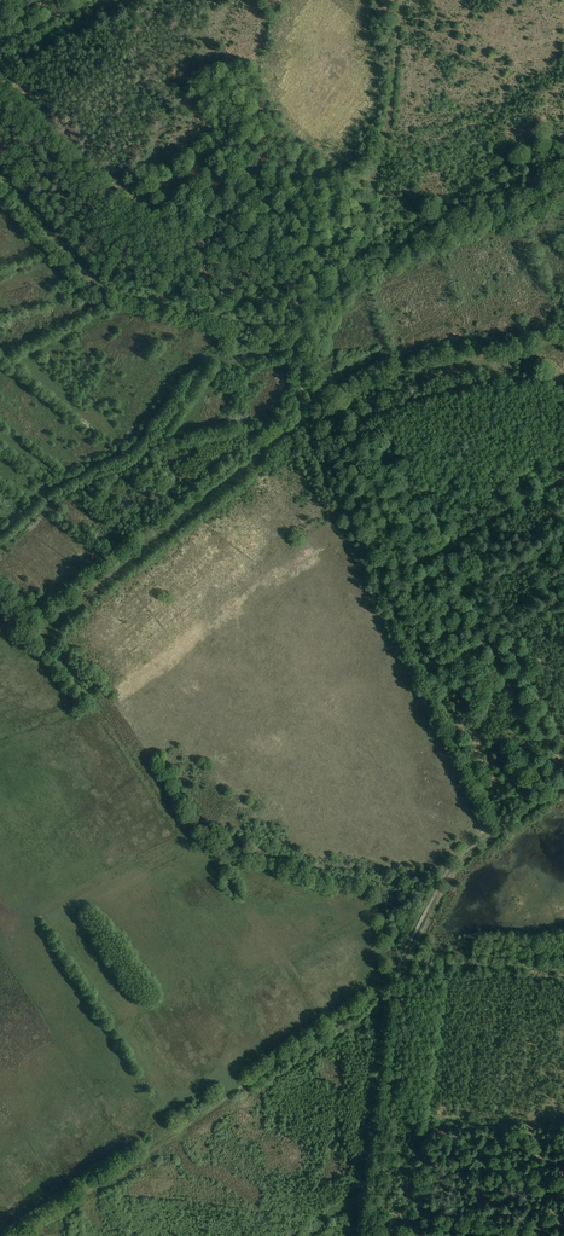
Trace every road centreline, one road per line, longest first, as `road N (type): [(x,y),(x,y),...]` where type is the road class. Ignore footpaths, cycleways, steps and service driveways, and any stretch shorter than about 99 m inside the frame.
road 1 (track): [(368,1235),(403,968),(460,865),(563,784)]
road 2 (track): [(22,1235),(404,978)]
road 3 (track): [(501,831),(302,419)]
road 4 (track): [(302,419),(410,370),(510,355),(563,336)]
road 5 (track): [(390,0),(381,133),(362,245)]
road 6 (track): [(408,959),(563,964)]

